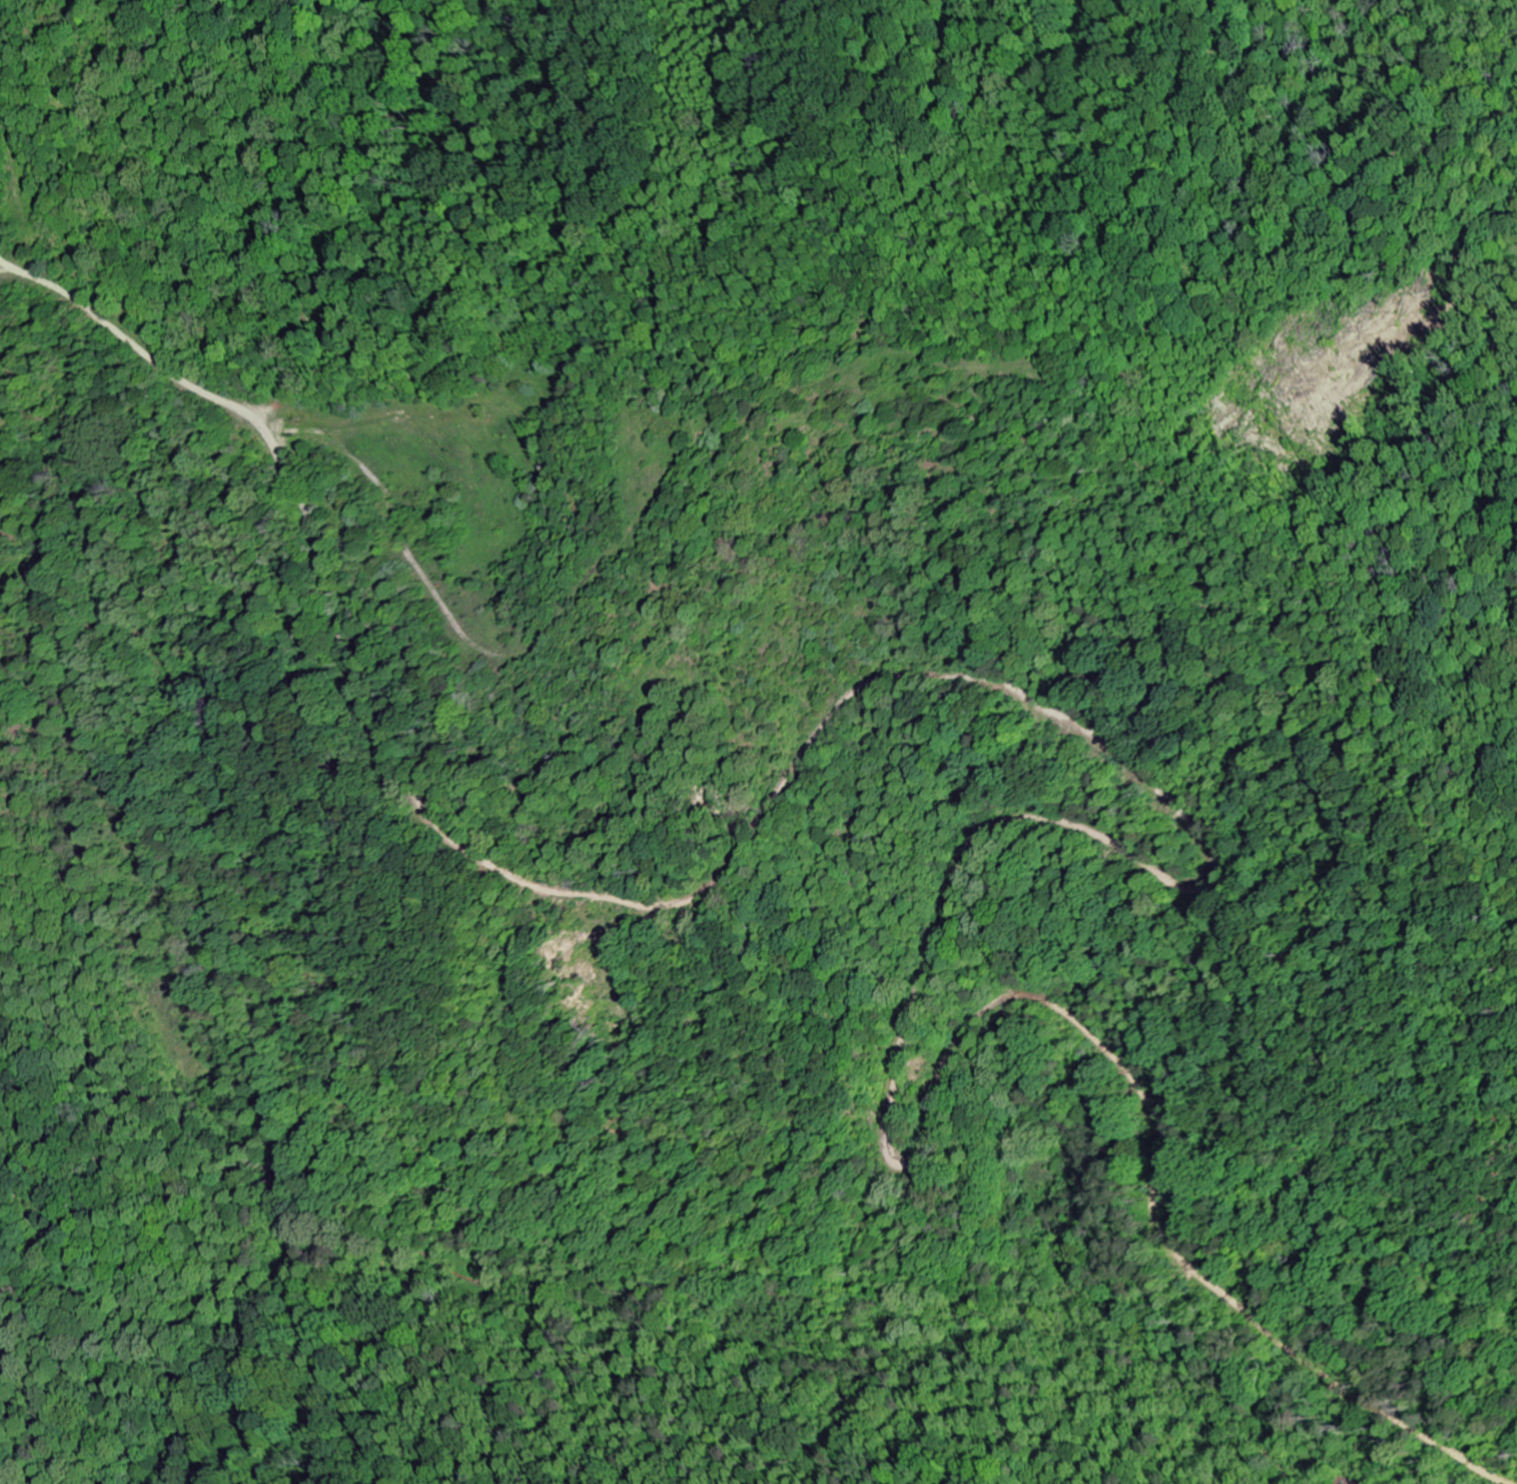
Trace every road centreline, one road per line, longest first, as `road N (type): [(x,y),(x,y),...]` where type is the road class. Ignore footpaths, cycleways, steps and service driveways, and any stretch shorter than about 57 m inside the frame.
road 1 (residential): [(1506,1483),(1317,1372),(1261,1321),(1179,1267),(1158,1227),(1164,1161),(1153,1117),(1108,1050),(1047,1008),(1002,1007),(964,1039),(946,1071),(925,1165),(899,1175),(879,1158),(907,1033),(966,859),(991,831),(1047,821),(1113,847),(1173,888),(1197,891),(1208,864),(1161,799),(1000,689),(903,676),(862,692),(834,720),(744,851),(693,905),(647,918),(619,916),(521,883),(456,843),(387,765),(345,665),(315,558),(250,432),(113,334),(0,273)]

